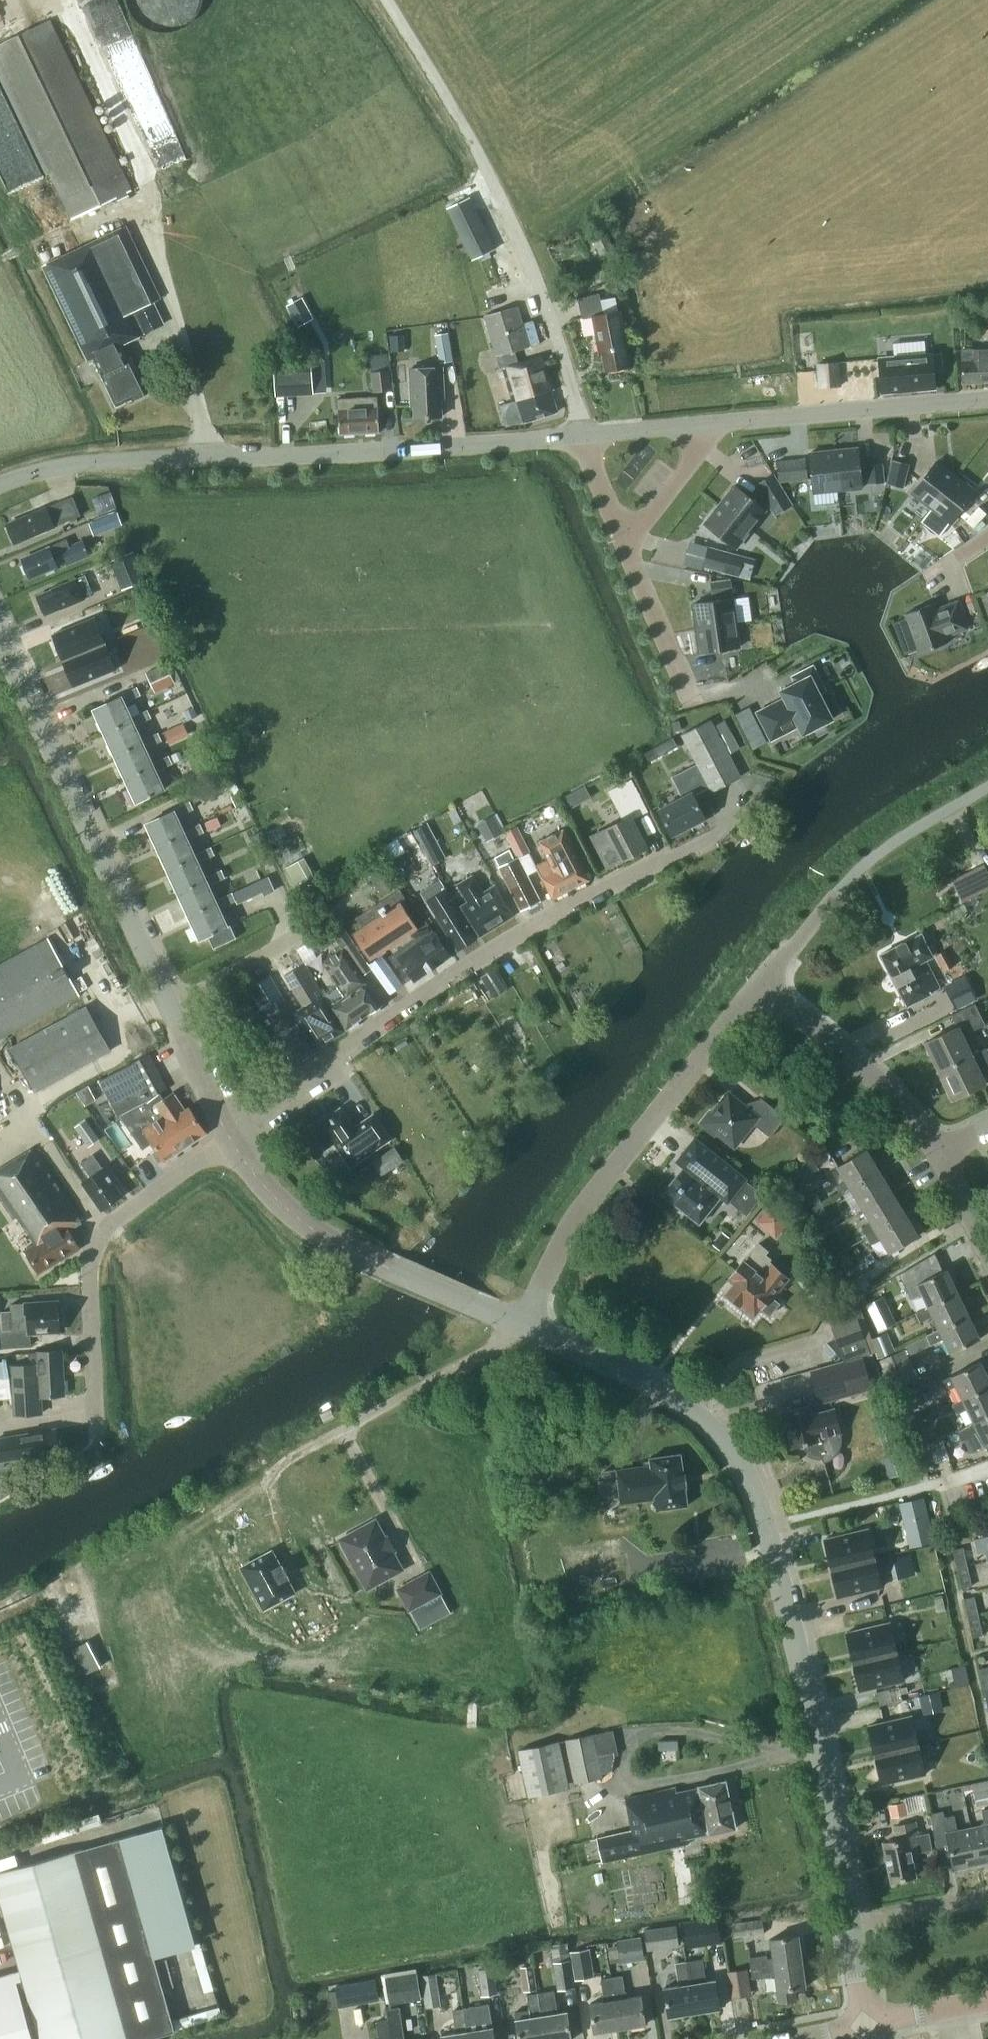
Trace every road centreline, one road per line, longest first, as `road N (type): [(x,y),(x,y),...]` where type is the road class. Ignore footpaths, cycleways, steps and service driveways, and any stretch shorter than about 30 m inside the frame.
road 1 (unclassified): [(856,1921),(783,1588),(752,1484),(683,1402),(524,1327)]
road 2 (residential): [(233,1135),(459,973),(738,809)]
road 3 (unclassified): [(0,483),(73,460),(586,432)]
road 4 (residential): [(524,1327),(573,1223),(764,979)]
road 5 (unclassified): [(175,1007),(0,633)]
road 6 (residential): [(101,1440),(95,1244),(108,1224),(233,1135)]
road 7 (unclassified): [(524,1327),(386,1268),(311,1224),(257,1171),(233,1135)]
road 8 (unclassified): [(719,421),(987,398)]
road 9 (residential): [(938,1155),(880,1084),(764,979)]
road 10 (residential): [(175,1007),(358,905)]
road 11 (residential): [(691,690),(629,539)]
road 12 (residential): [(629,539),(719,421)]
road 13 (unclassified): [(233,1135),(175,1007)]
road 14 (unclassified): [(586,432),(719,421)]
road 15 (residential): [(856,1921),(987,1897)]
road 16 (residential): [(868,2028),(987,2004)]

